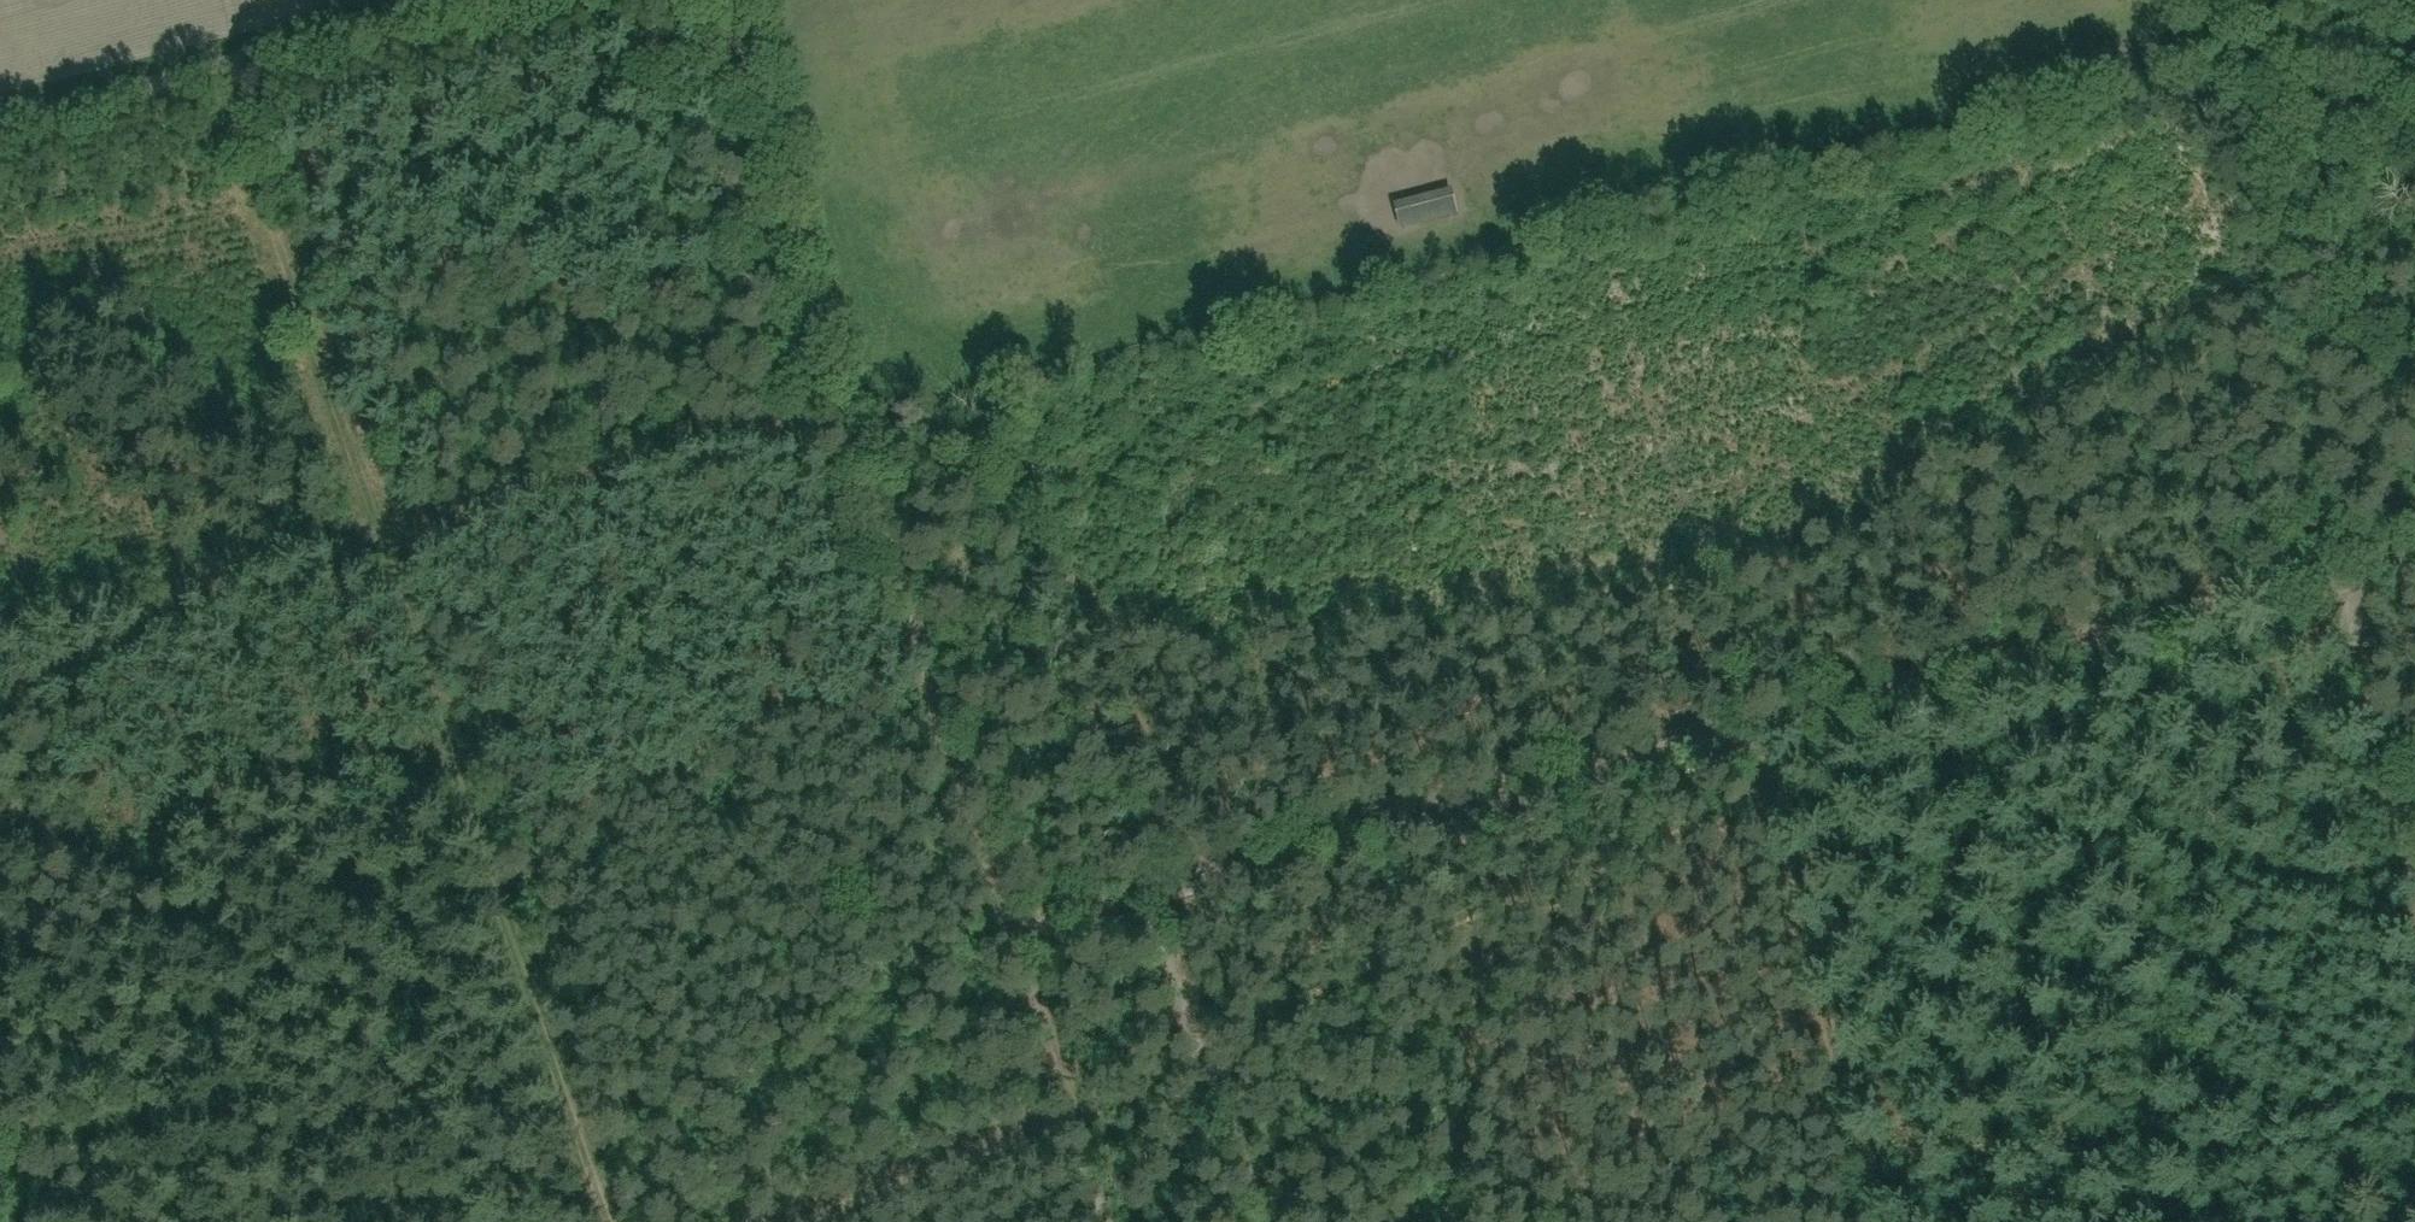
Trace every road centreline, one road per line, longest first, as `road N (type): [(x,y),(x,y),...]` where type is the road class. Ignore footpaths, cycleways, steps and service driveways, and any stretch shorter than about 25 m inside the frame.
road 1 (track): [(0,127),(468,0)]

